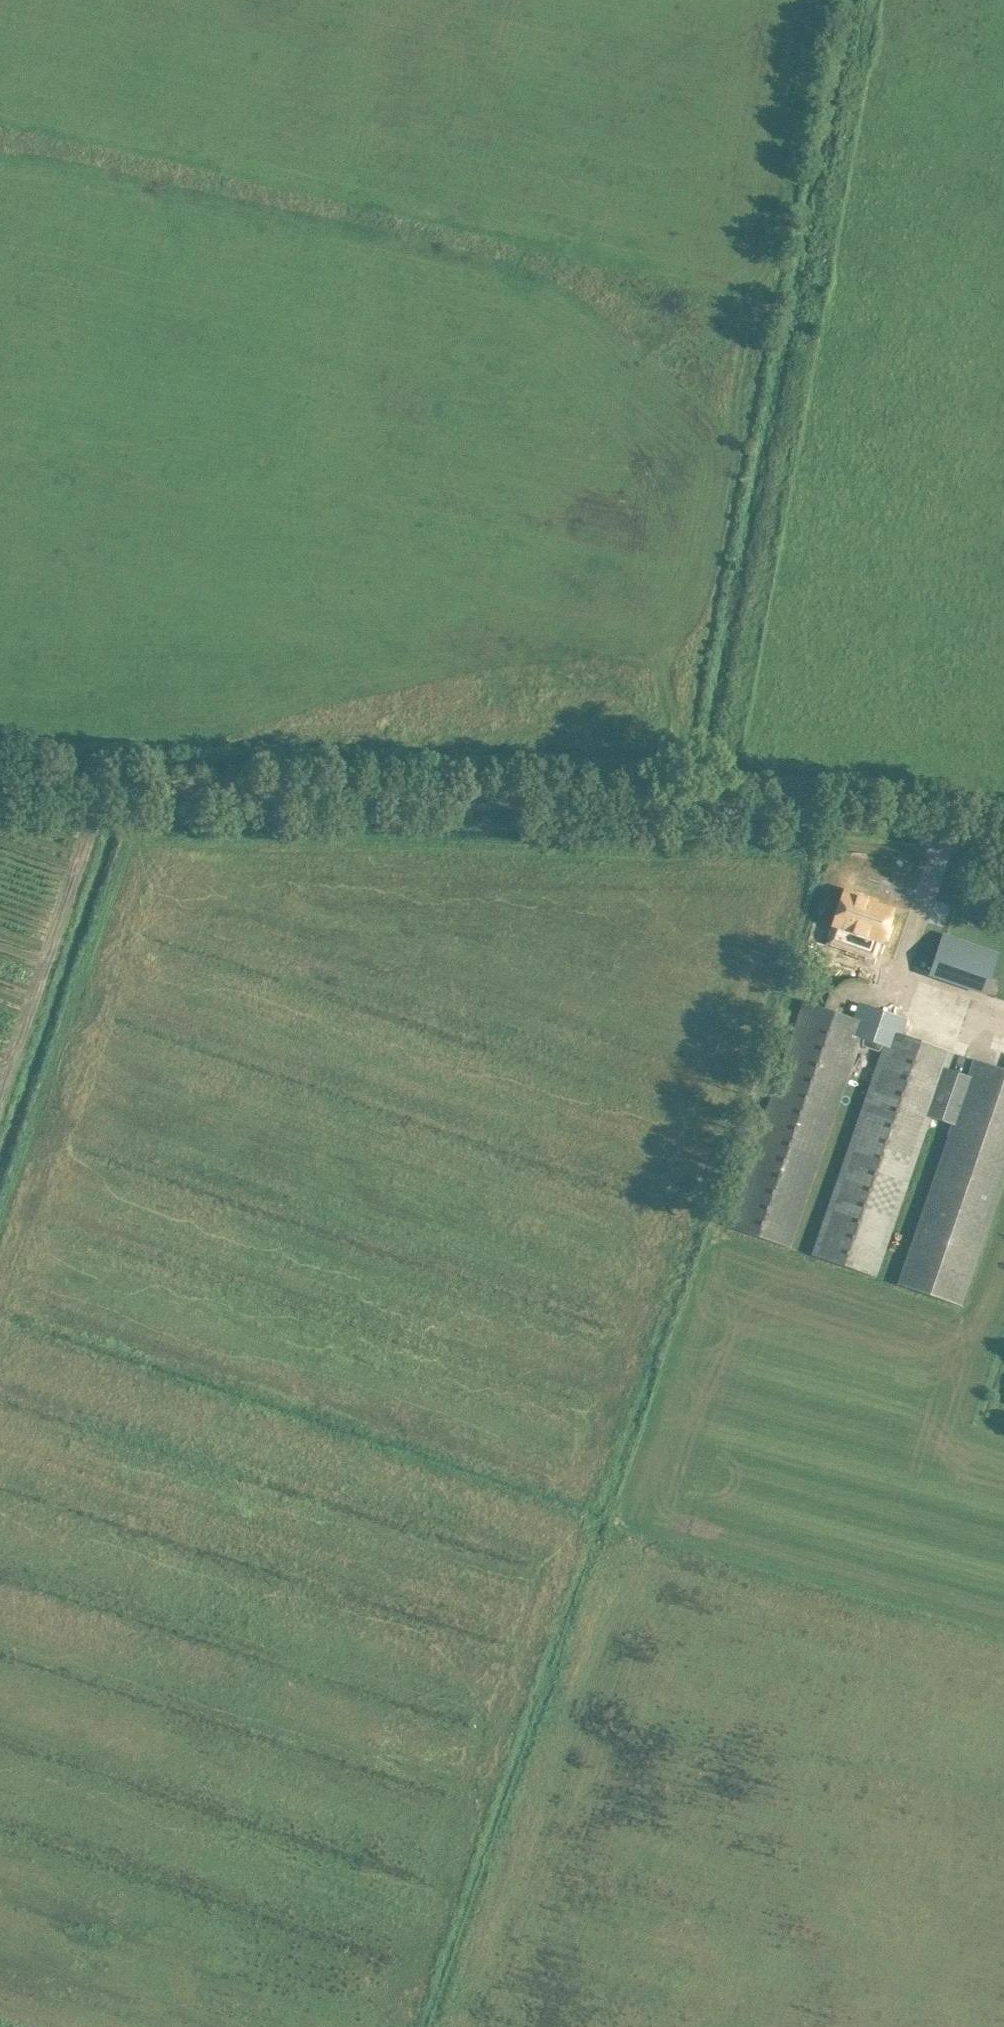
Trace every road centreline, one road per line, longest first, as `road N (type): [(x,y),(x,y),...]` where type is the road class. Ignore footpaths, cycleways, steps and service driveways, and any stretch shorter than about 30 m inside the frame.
road 1 (unclassified): [(1003,844),(668,806),(0,784)]

